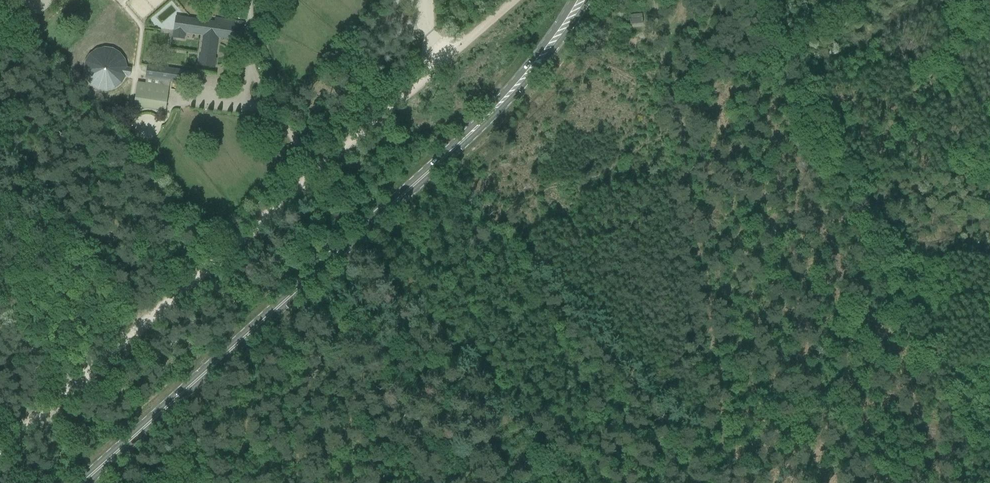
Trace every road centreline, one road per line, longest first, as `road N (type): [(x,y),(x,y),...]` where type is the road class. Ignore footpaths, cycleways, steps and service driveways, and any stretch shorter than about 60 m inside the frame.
road 1 (secondary): [(83,482),(437,162),(533,68),(578,0)]
road 2 (track): [(43,413),(510,0)]
road 3 (track): [(989,476),(746,0)]
road 4 (track): [(658,0),(677,168),(709,288),(726,399),(721,444),(731,482)]

